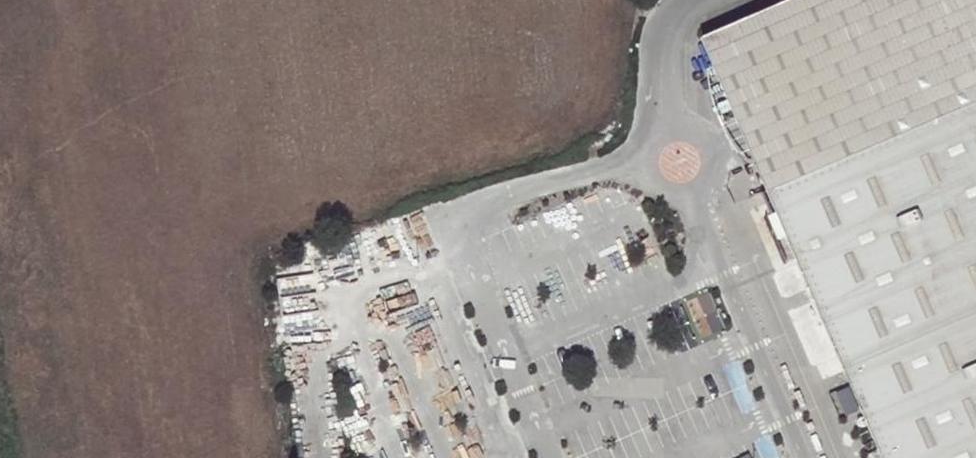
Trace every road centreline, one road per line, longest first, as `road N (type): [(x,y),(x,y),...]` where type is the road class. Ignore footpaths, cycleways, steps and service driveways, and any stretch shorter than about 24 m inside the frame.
road 1 (unclassified): [(693,0),(672,18),(661,45),(668,128)]

